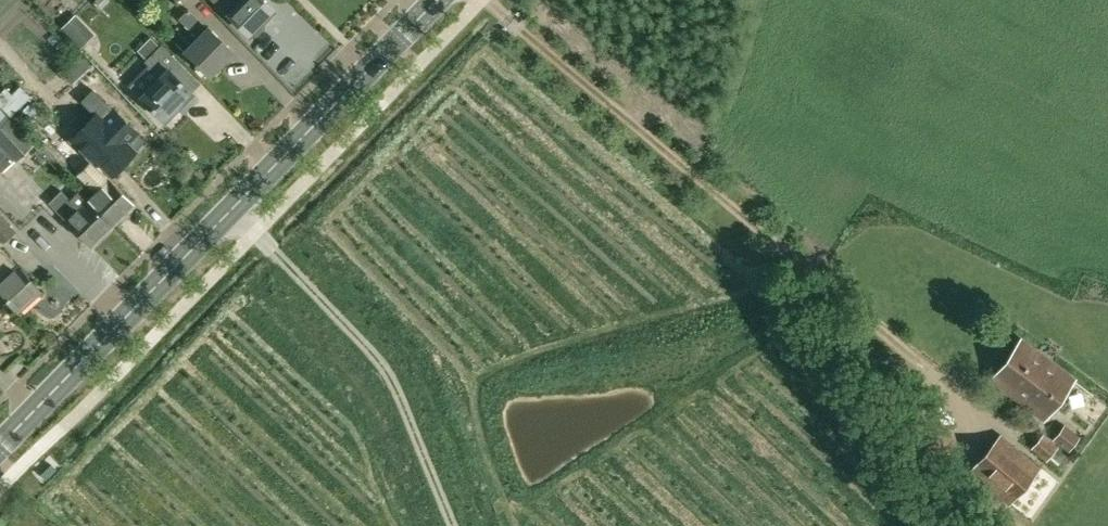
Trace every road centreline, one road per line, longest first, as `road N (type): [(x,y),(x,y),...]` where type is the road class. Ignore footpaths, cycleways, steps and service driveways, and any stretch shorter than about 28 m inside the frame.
road 1 (secondary): [(0,449),(435,0)]

